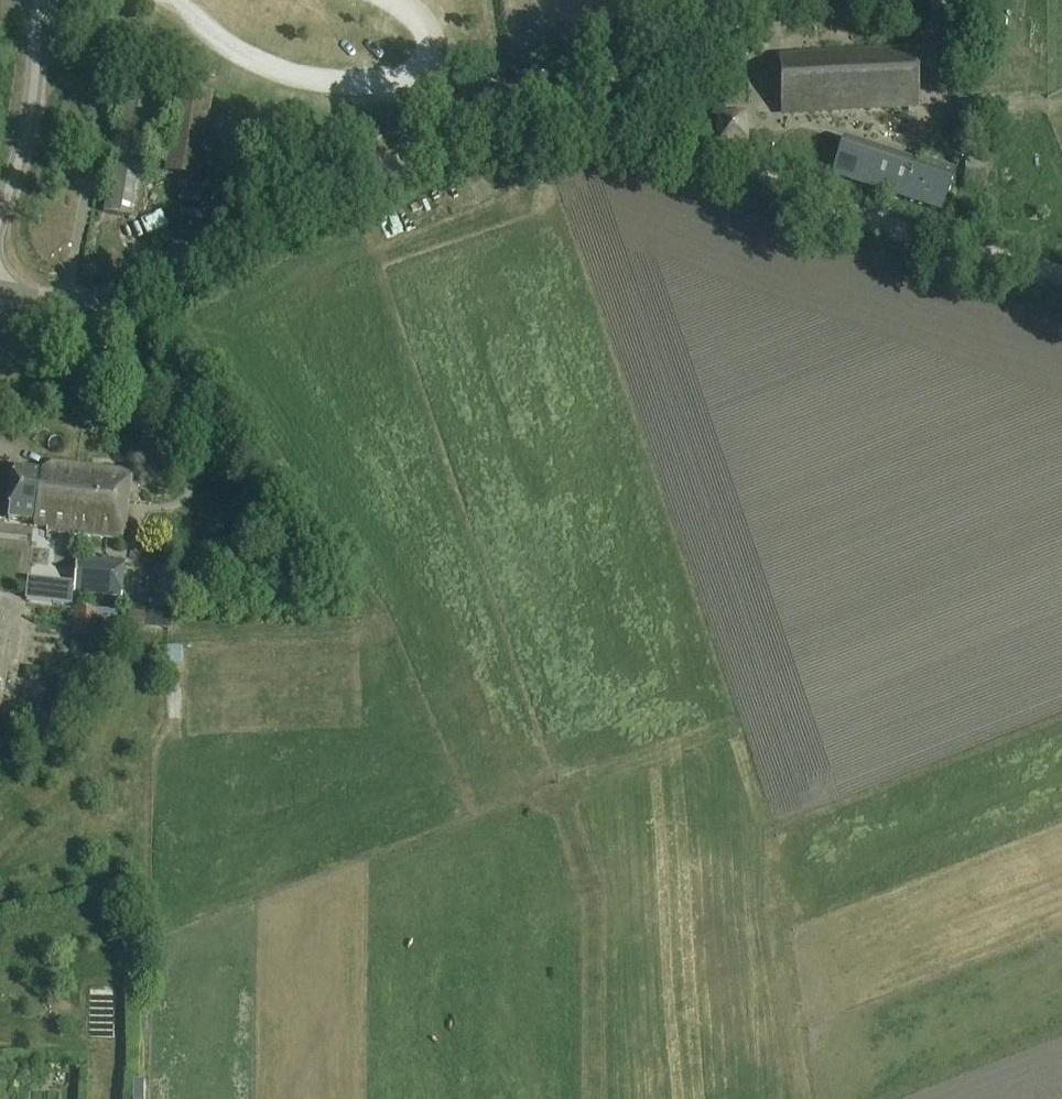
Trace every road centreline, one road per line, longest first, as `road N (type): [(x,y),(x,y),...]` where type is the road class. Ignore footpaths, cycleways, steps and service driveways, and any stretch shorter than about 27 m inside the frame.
road 1 (unclassified): [(0,289),(85,298),(120,291),(775,0)]
road 2 (track): [(807,1098),(773,834),(1061,718)]
road 3 (track): [(1061,279),(576,117),(556,95)]
road 4 (track): [(596,1098),(598,922),(558,794)]
road 5 (unclassified): [(0,216),(34,71),(33,0)]

